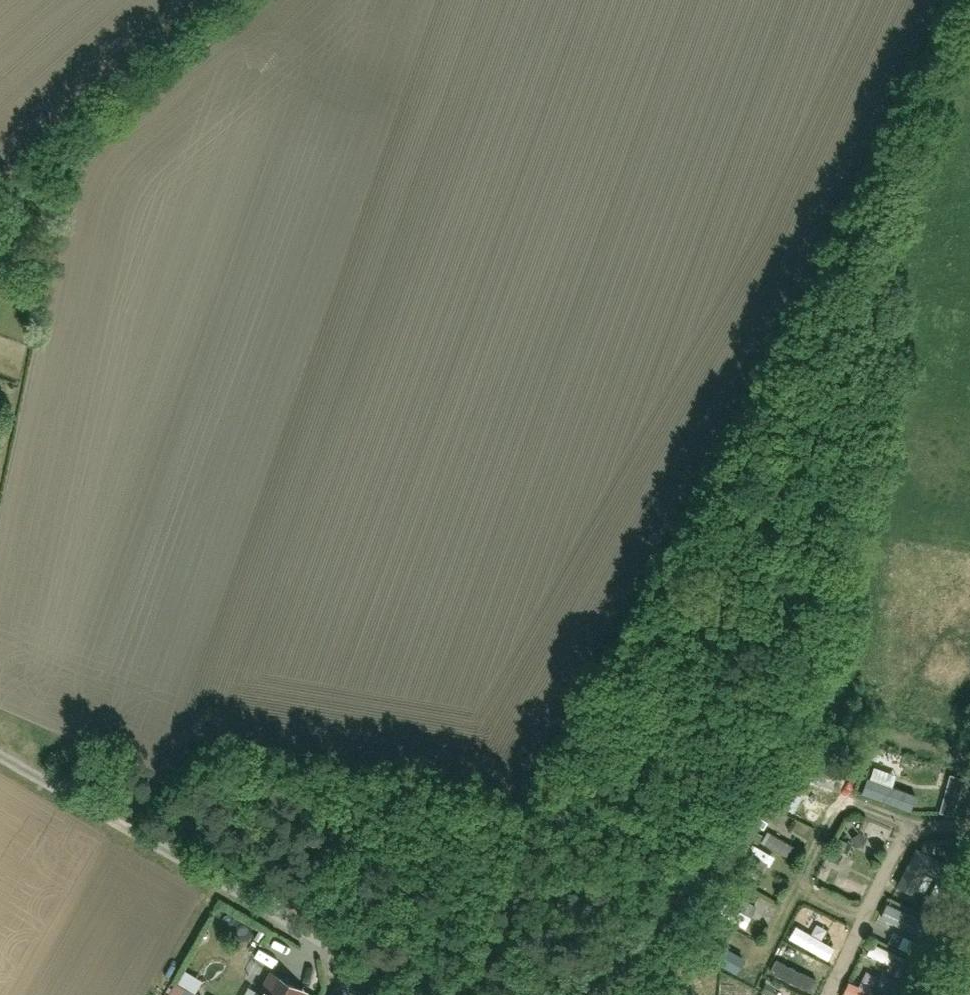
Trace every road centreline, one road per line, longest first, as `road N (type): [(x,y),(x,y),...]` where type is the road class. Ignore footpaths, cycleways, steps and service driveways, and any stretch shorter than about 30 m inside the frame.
road 1 (residential): [(0,760),(313,934)]

